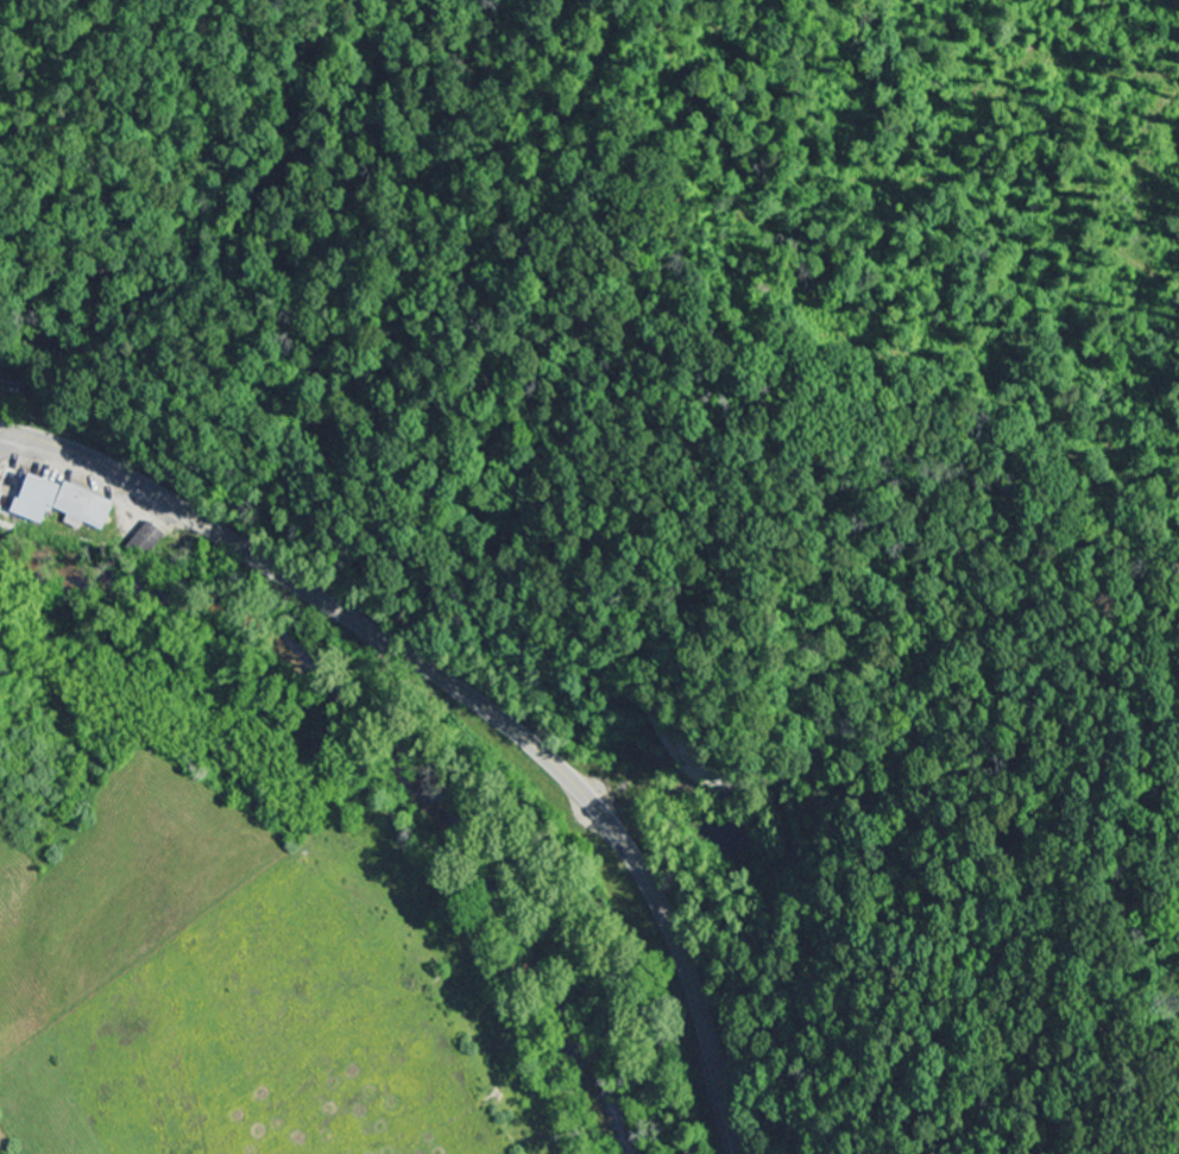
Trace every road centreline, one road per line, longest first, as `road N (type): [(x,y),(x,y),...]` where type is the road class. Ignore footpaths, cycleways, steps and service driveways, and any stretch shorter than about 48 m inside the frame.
road 1 (primary): [(741,1153),(670,935),(633,863),(574,784),(472,698),(228,536),(145,486),(0,433)]

